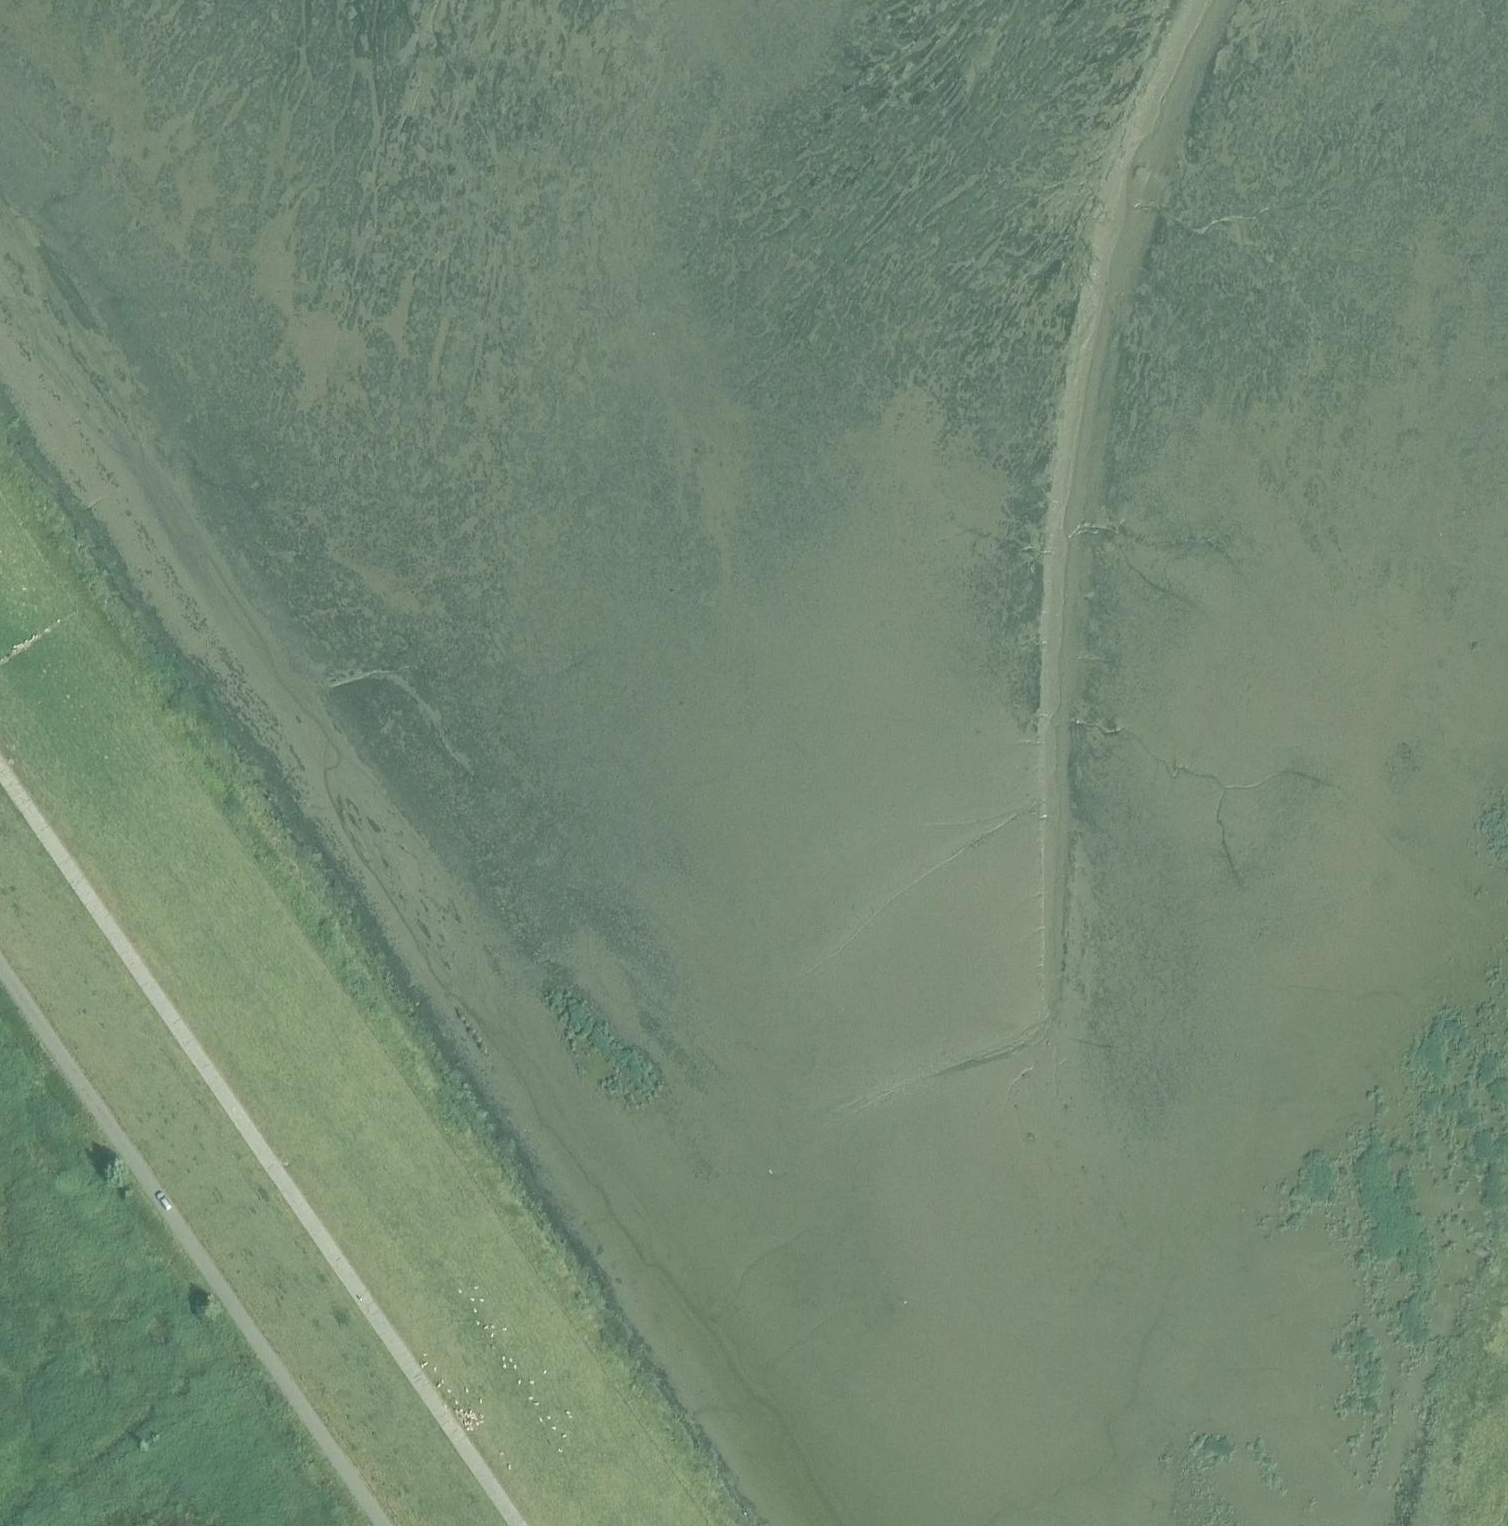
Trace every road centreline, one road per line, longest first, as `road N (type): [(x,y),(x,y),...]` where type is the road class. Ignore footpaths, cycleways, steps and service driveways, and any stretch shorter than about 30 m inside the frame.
road 1 (unclassified): [(0,777),(512,1525)]
road 2 (unclassified): [(0,967),(382,1525)]

